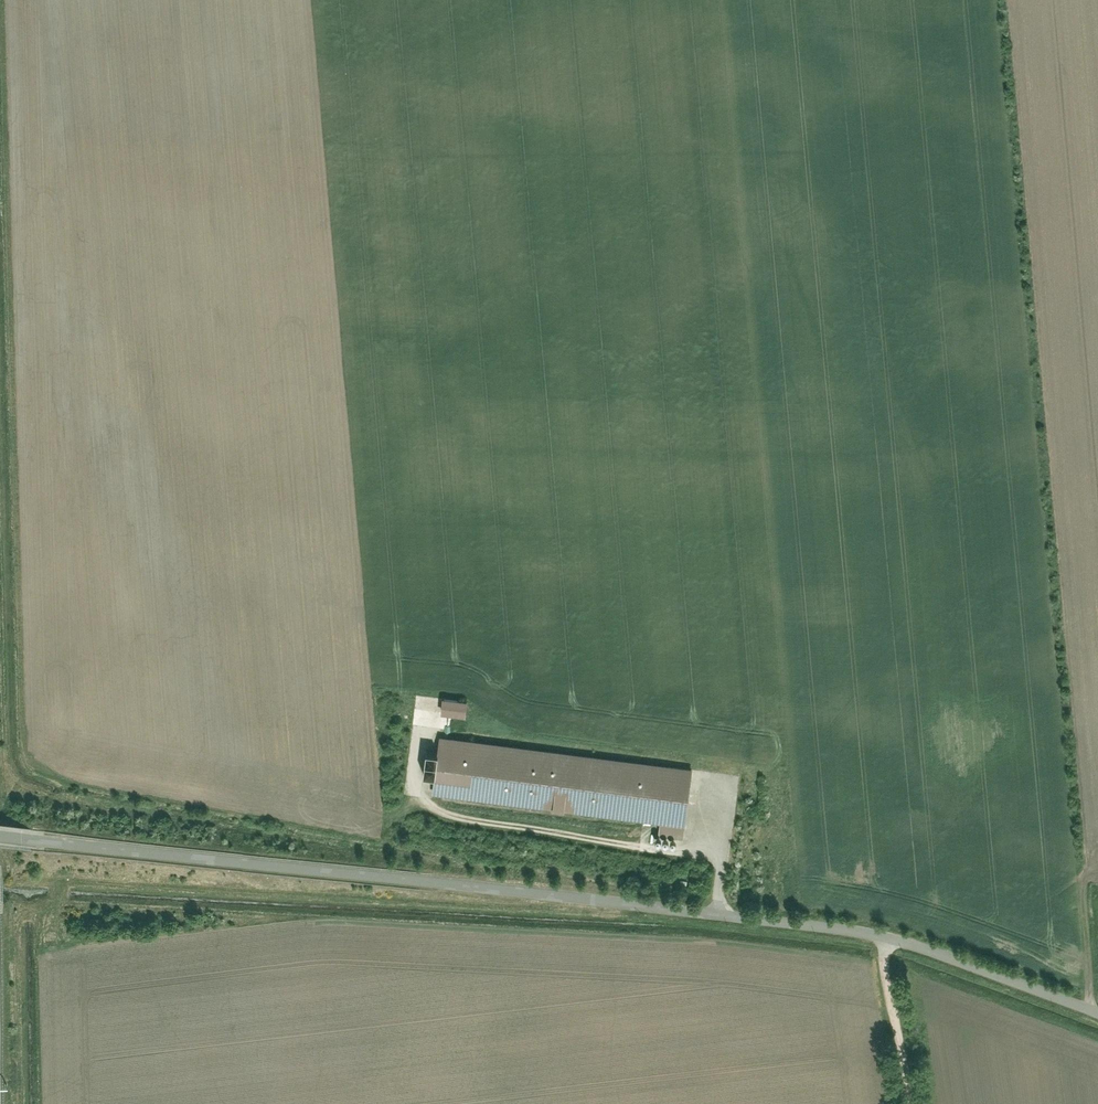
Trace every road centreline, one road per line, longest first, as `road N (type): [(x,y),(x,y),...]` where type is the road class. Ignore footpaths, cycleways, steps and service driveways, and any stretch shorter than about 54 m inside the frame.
road 1 (unclassified): [(0,832),(855,925),(1097,1011)]
road 2 (track): [(887,934),(909,1103)]

